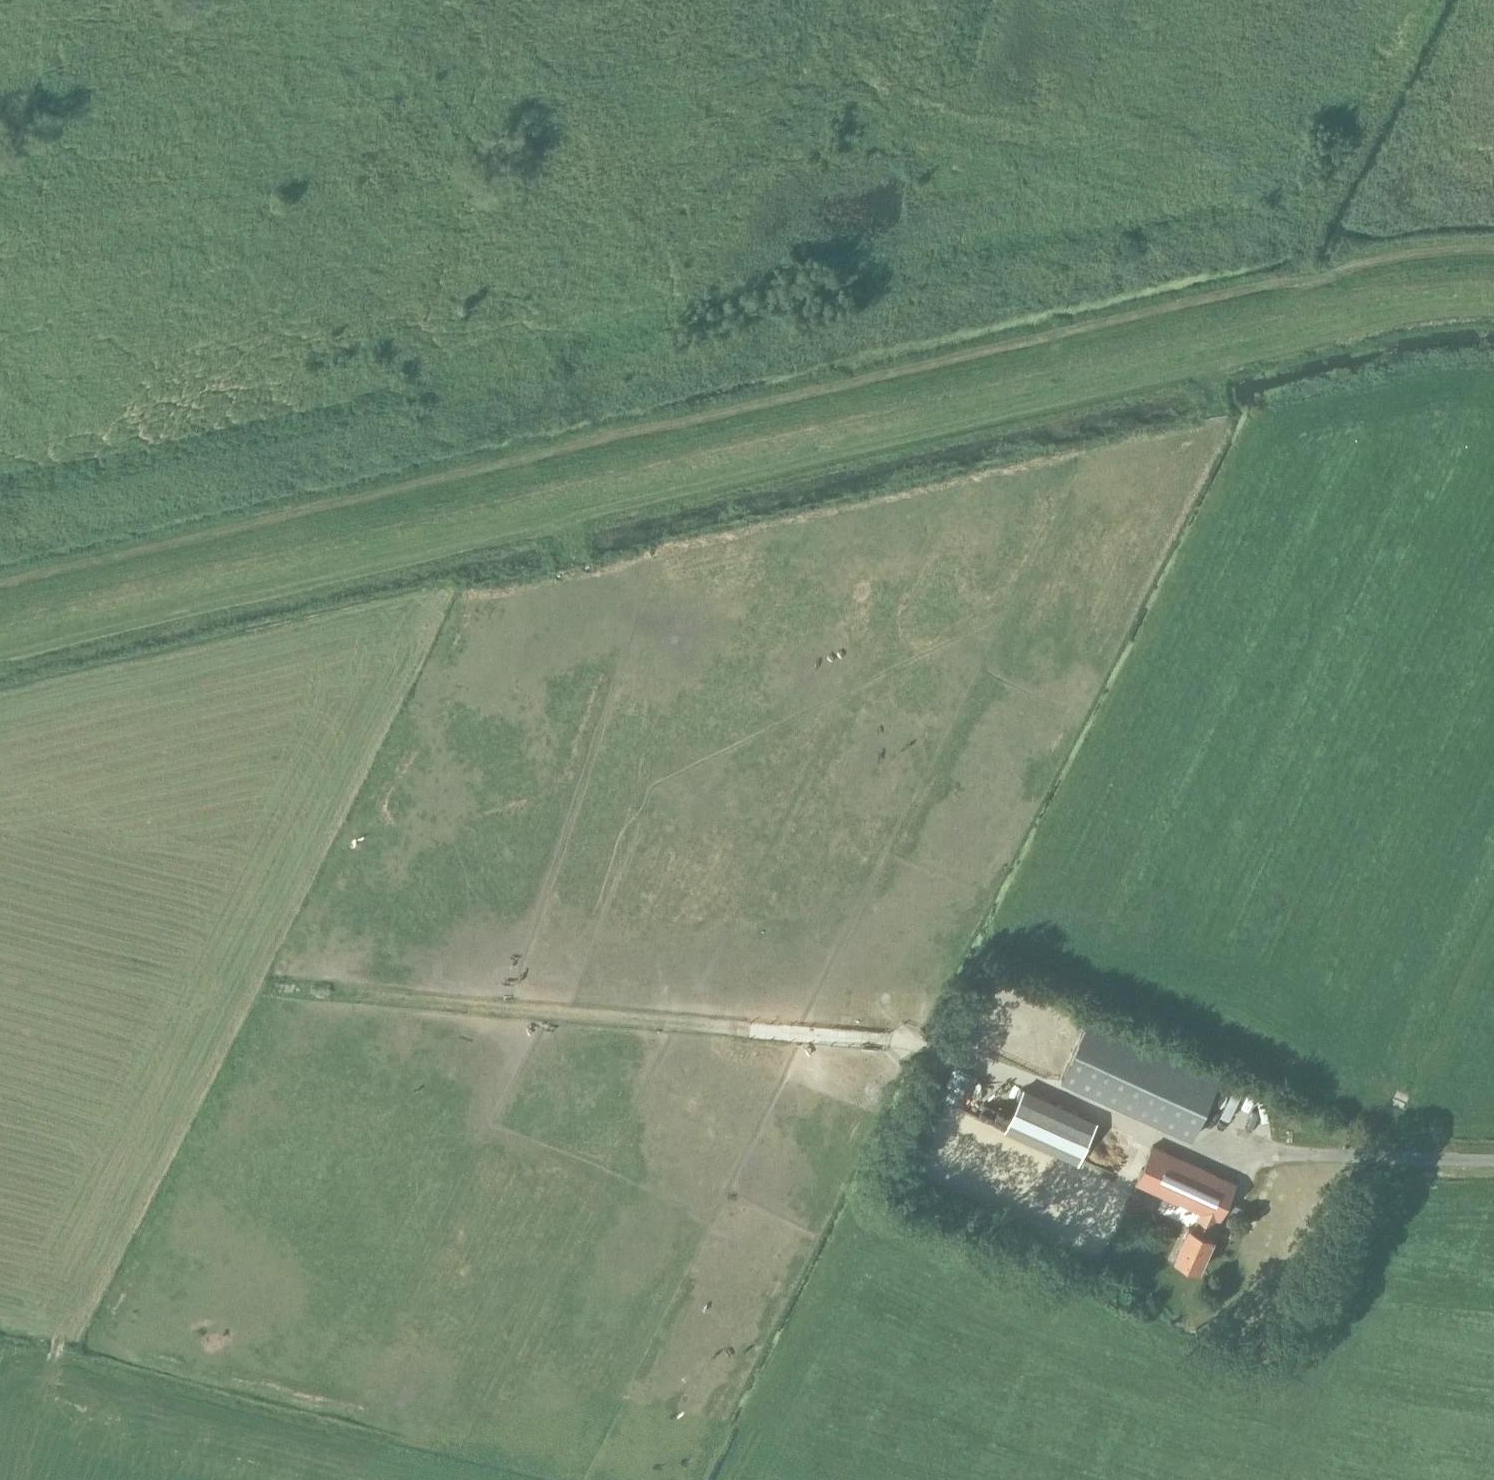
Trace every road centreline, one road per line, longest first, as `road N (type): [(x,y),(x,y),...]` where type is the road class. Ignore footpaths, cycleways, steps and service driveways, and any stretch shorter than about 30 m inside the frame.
road 1 (track): [(1302,276),(1315,213),(1435,0)]
road 2 (unclassified): [(1493,1158),(1283,1154)]

